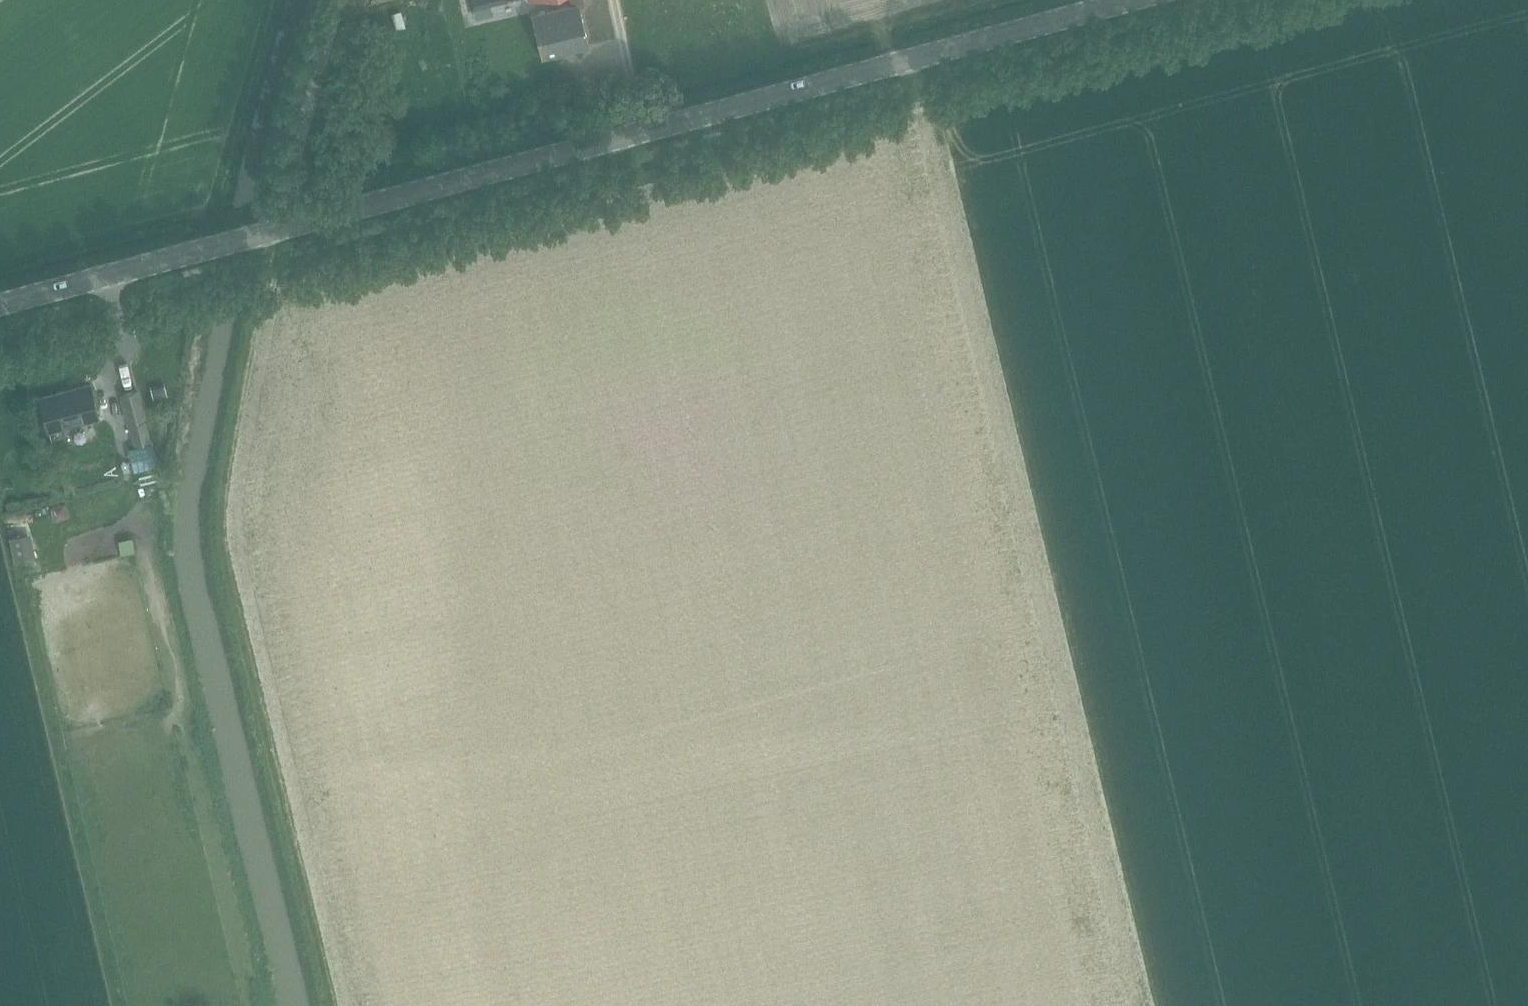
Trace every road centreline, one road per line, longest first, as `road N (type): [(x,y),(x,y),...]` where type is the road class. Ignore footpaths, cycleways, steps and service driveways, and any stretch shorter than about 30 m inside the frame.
road 1 (secondary): [(0,306),(1147,0)]

